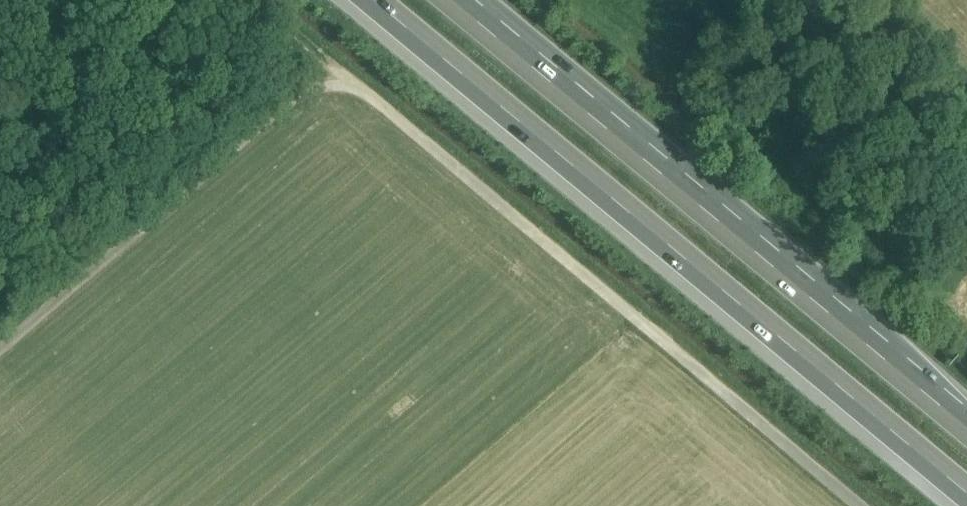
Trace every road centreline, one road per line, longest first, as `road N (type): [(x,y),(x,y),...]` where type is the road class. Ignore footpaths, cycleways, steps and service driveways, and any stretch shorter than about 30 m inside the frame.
road 1 (track): [(870,505),(363,80),(351,77),(328,77),(273,119),(0,351)]
road 2 (motorway): [(383,0),(966,488)]
road 3 (motorway): [(966,425),(459,1)]

